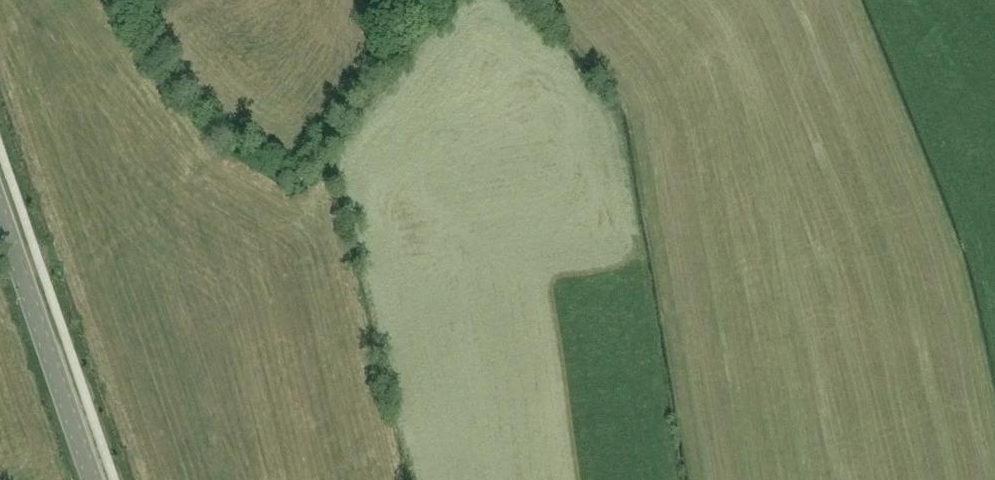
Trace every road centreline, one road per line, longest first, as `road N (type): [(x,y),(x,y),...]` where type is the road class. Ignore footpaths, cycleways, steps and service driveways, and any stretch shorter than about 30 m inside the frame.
road 1 (tertiary): [(95,479),(0,211)]

